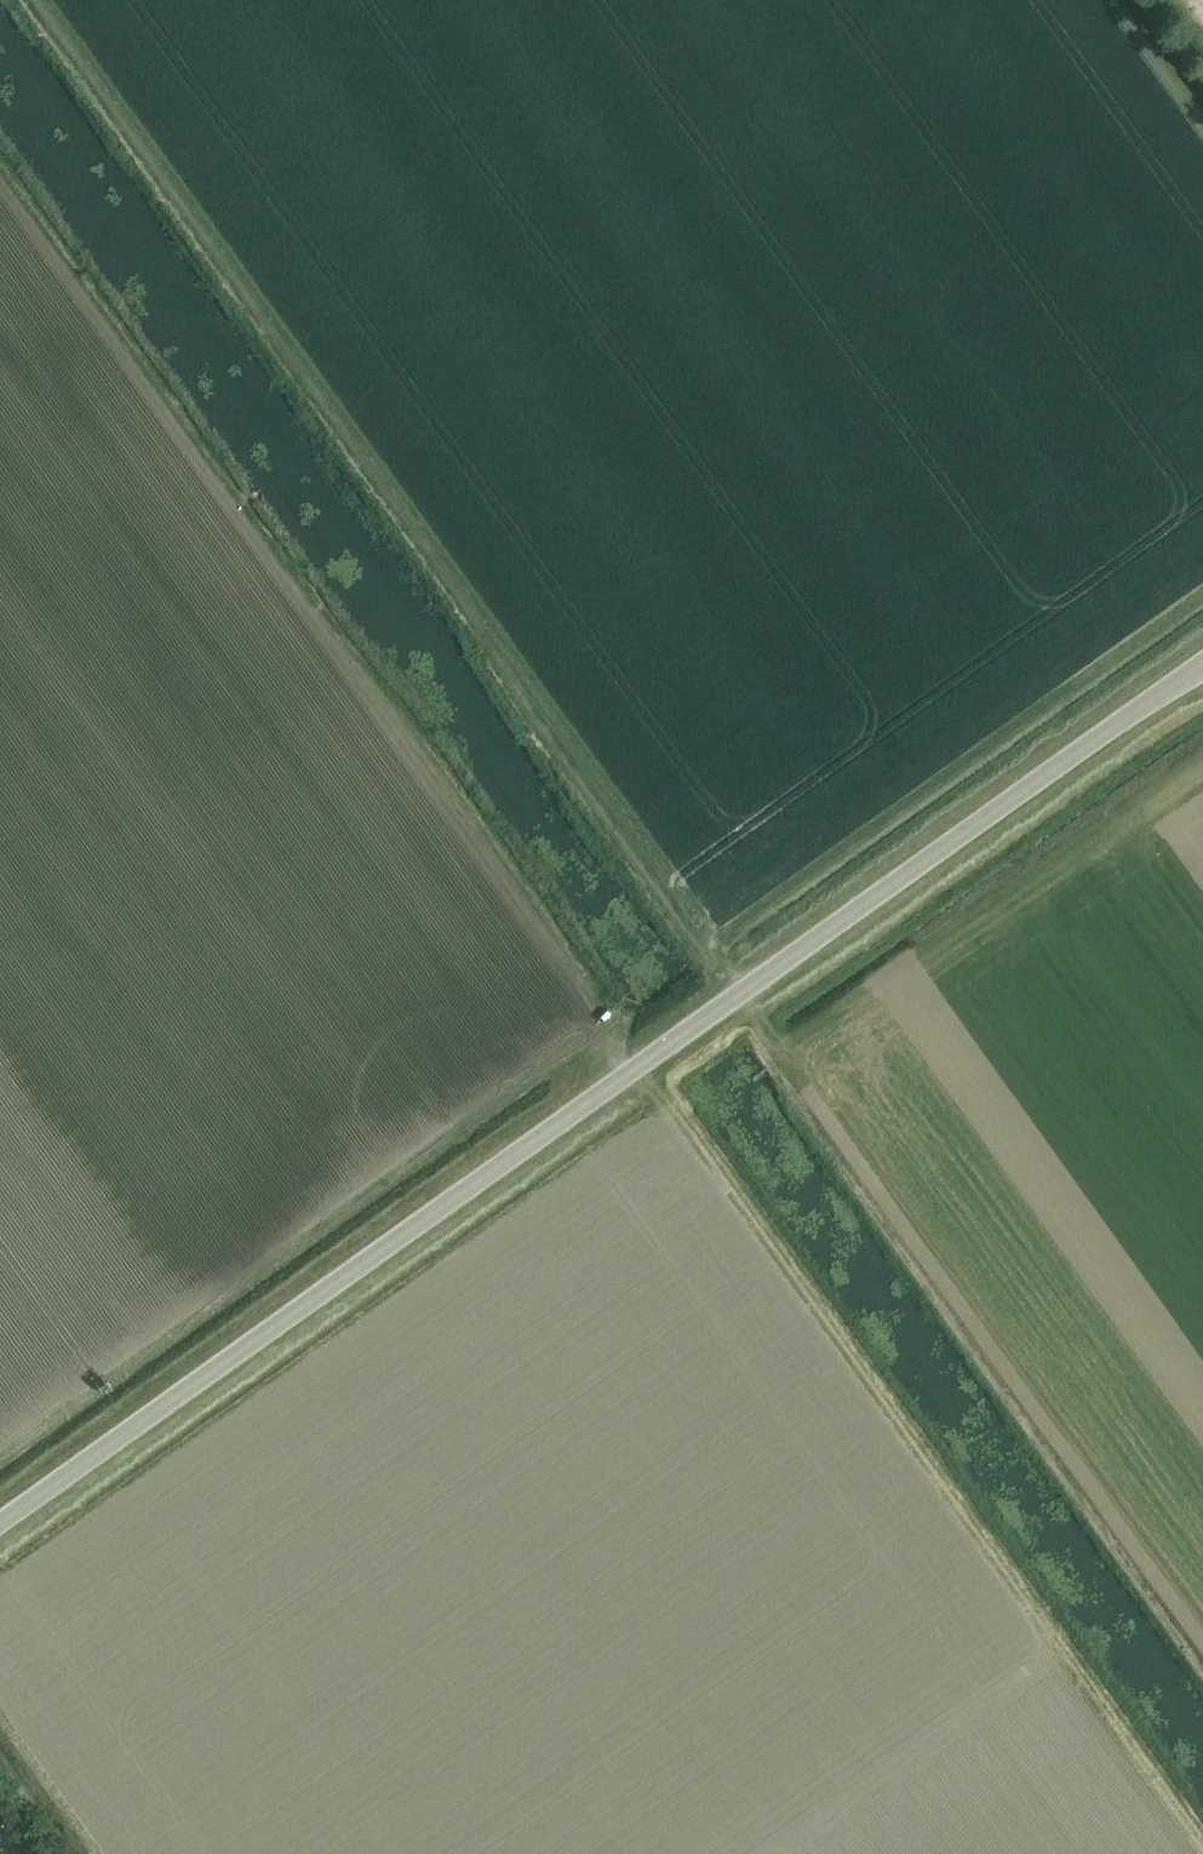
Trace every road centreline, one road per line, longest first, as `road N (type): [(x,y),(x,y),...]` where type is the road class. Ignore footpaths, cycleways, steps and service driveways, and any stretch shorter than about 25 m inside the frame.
road 1 (unclassified): [(0,1522),(1202,667)]

